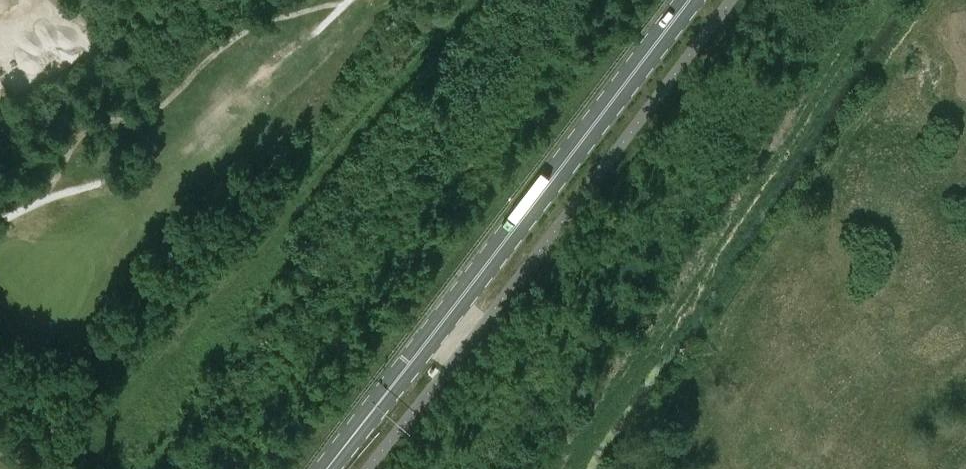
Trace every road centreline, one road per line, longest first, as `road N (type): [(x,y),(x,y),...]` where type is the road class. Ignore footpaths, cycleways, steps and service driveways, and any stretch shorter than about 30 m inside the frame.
road 1 (secondary): [(319,468),(689,0)]

